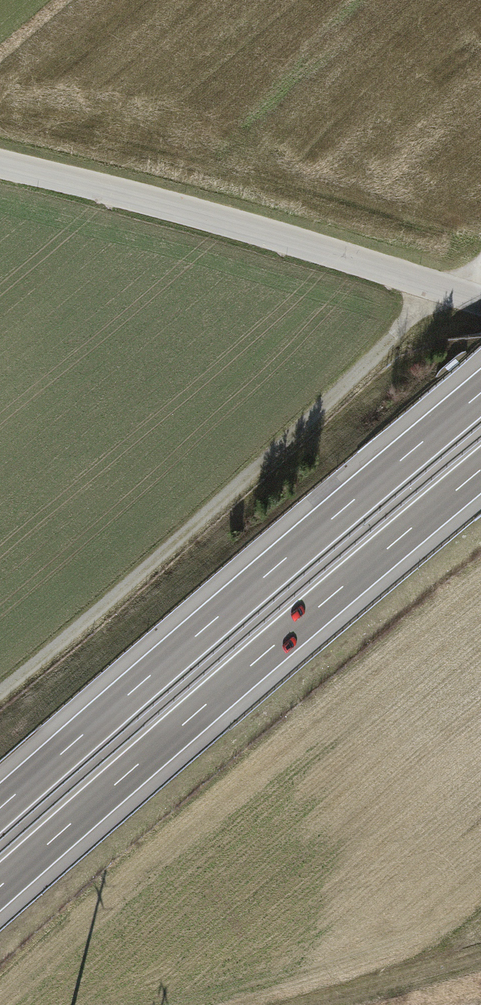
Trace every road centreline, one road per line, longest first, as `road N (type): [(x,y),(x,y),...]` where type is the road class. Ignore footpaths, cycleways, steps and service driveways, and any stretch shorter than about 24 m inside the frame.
road 1 (motorway): [(0,887),(480,469)]
road 2 (motorway): [(480,393),(0,808)]
road 3 (track): [(452,292),(0,691)]
road 4 (unclassified): [(480,301),(190,213),(0,165)]
road 5 (track): [(480,959),(327,1004)]

